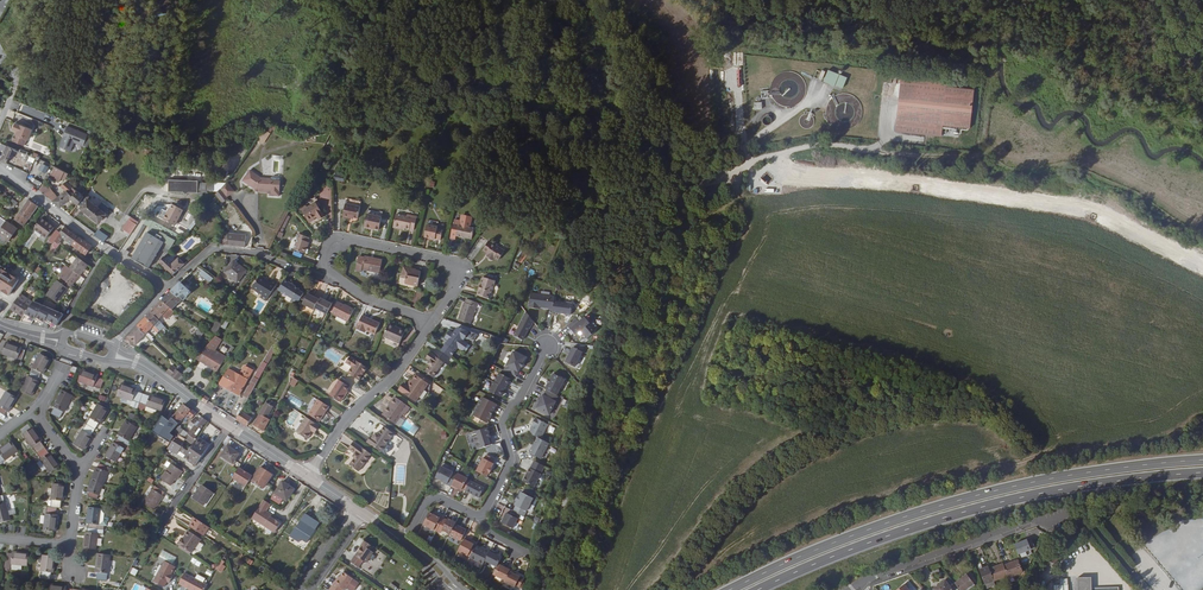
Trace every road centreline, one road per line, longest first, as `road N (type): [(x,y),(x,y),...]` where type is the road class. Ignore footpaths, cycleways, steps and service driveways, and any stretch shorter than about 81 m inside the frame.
road 1 (trunk): [(1202,459),(996,491),(853,536),(730,589)]
road 2 (trunk): [(759,589),(857,547),(999,503),(1202,471)]
road 3 (residential): [(432,322),(459,283),(453,262),(337,237),(325,271),(369,301)]
road 4 (residential): [(859,584),(1055,519)]
road 5 (residential): [(0,172),(169,286)]
road 6 (residential): [(432,322),(393,378),(348,413),(308,476)]
road 7 (residential): [(547,346),(502,424),(513,460),(483,518)]
road 8 (residential): [(156,531),(230,427)]

